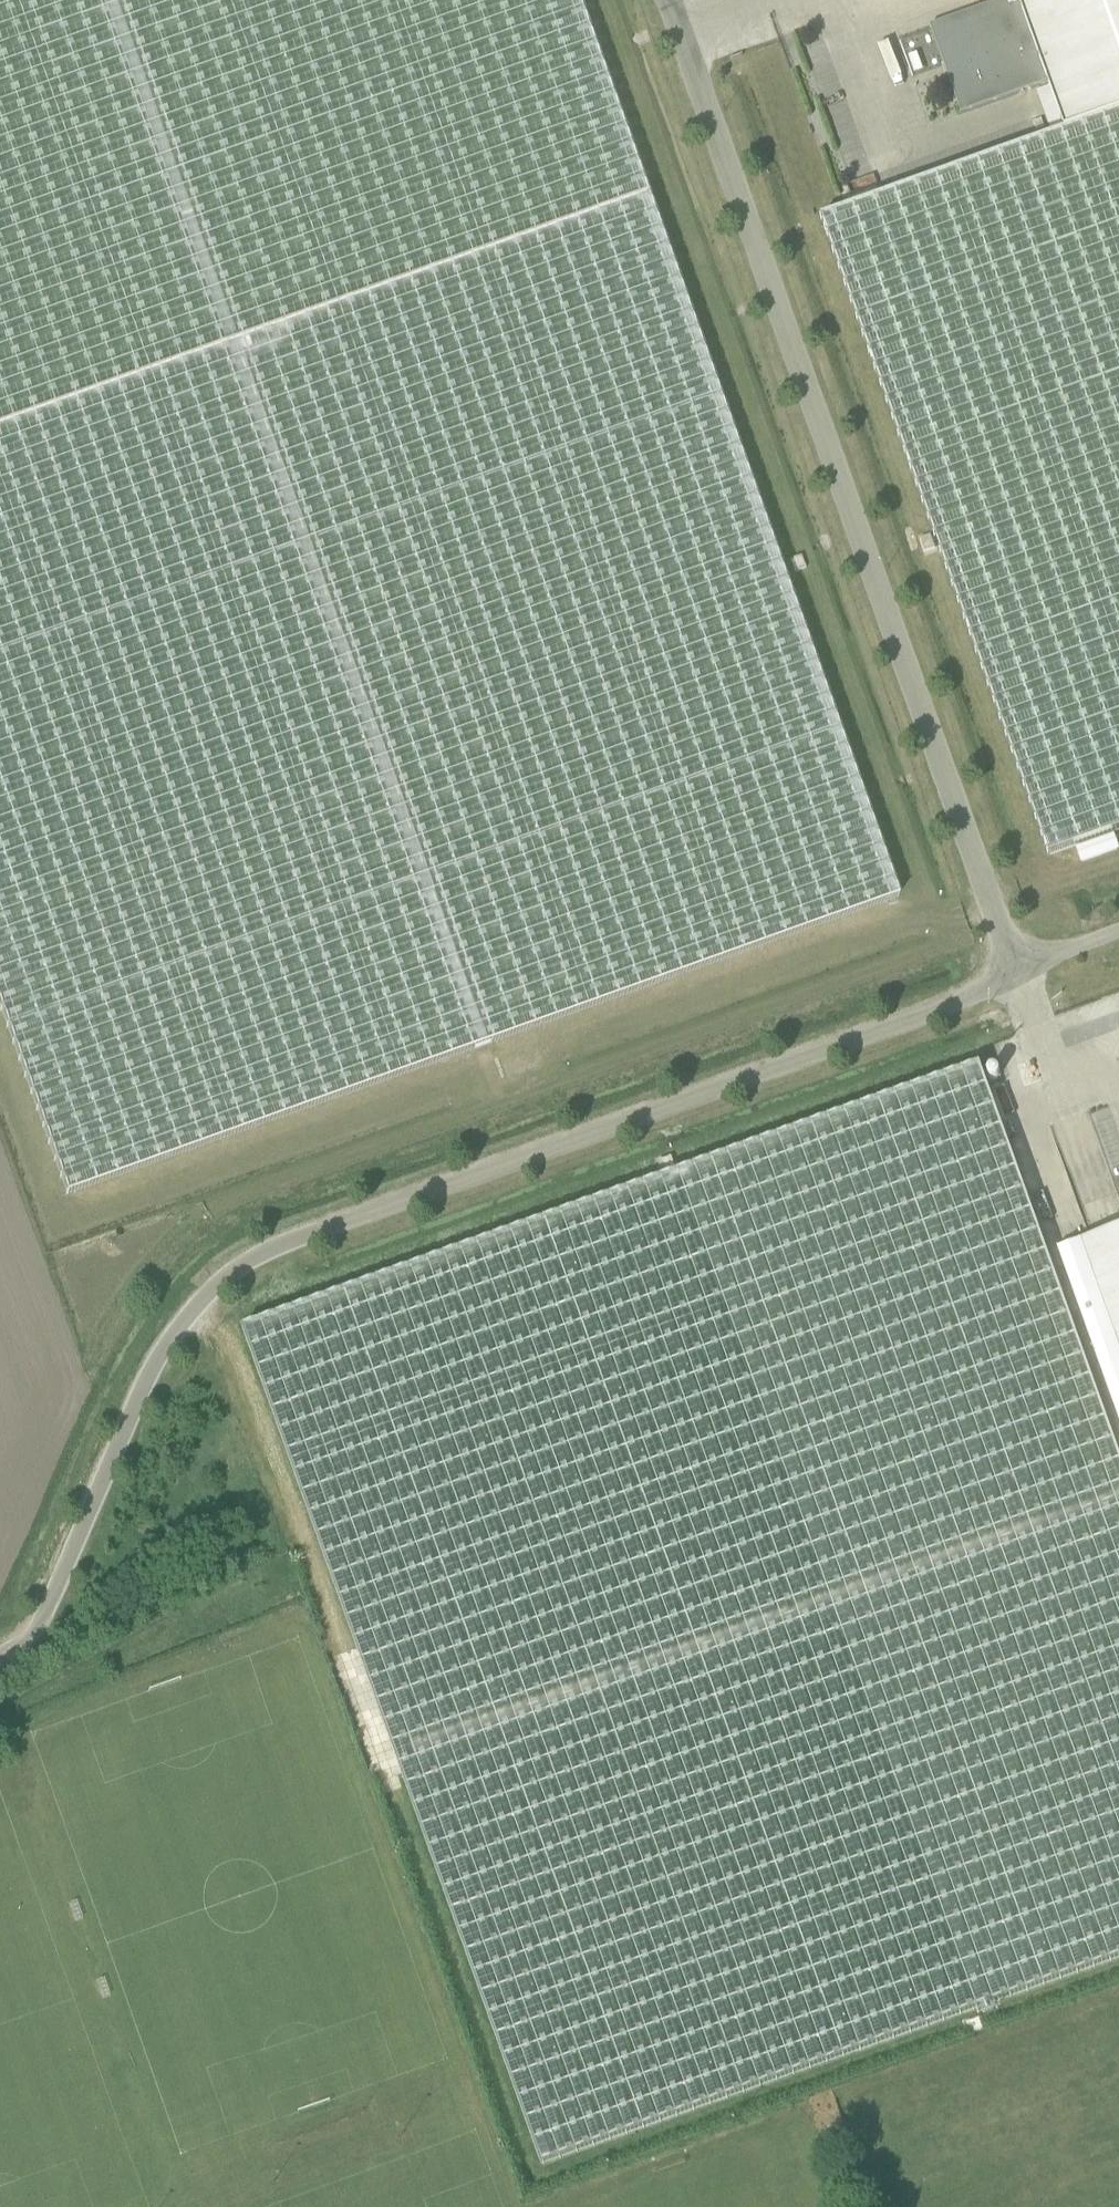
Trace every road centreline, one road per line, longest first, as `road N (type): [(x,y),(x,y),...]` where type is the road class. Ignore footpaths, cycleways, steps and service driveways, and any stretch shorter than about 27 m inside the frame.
road 1 (unclassified): [(0,1658),(43,1617),(160,1355),(203,1300),(262,1254),(980,993),(1014,964)]
road 2 (unclassified): [(1014,964),(669,0)]

